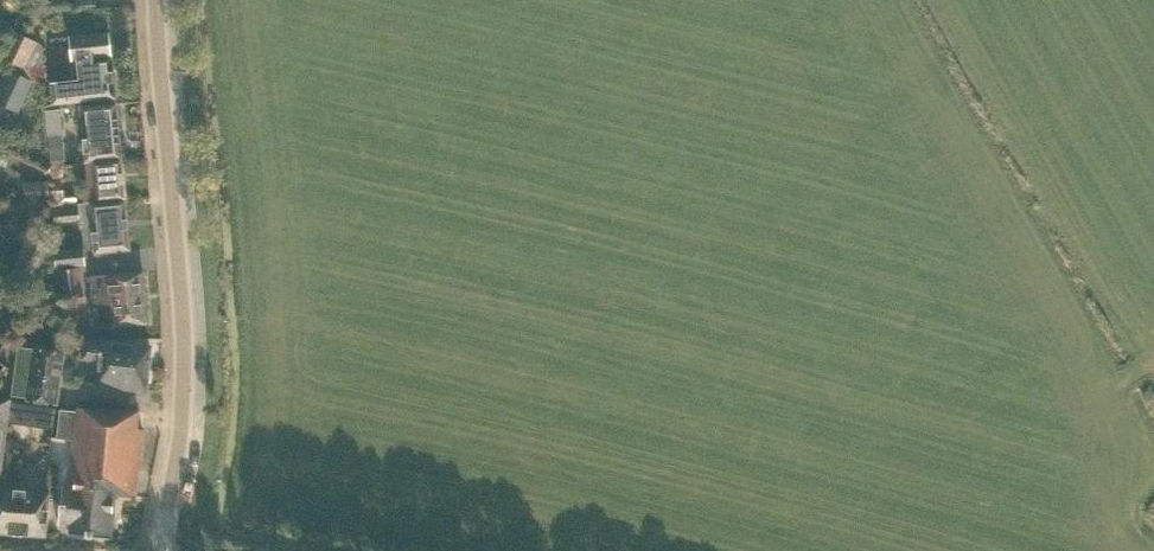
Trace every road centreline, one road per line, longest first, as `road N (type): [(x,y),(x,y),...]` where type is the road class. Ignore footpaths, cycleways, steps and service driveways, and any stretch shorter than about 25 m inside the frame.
road 1 (tertiary): [(163,550),(181,445),(185,356),(158,0)]

